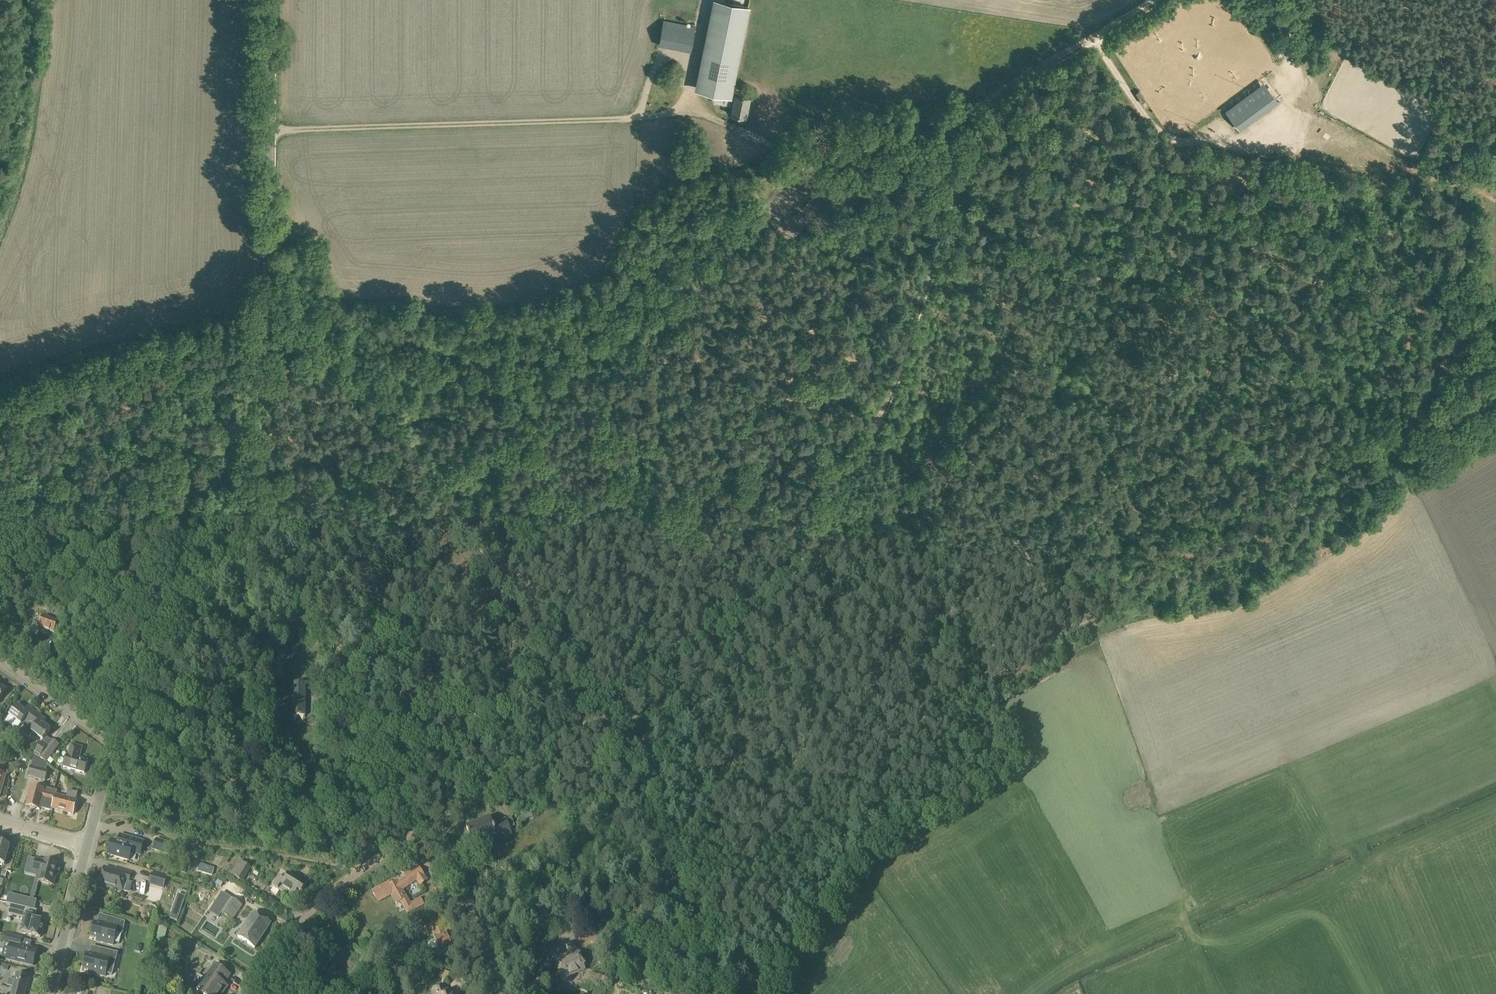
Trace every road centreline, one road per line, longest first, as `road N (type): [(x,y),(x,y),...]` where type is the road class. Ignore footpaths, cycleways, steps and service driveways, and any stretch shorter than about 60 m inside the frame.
road 1 (track): [(725,991),(765,969),(801,909),(847,856),(964,783),(978,768),(979,707),(1048,643),(1327,451),(1495,362)]
road 2 (tertiary): [(115,745),(240,433),(258,363),(273,237),(273,0)]
road 3 (track): [(828,524),(904,354),(957,196),(969,111),(1154,0)]
road 4 (track): [(795,164),(755,136),(687,112),(272,130)]
road 5 (track): [(1102,31),(1139,95),(1190,141),(1495,192)]
road 6 (track): [(596,710),(583,674),(516,575),(424,448),(361,382)]
road 7 (track): [(964,426),(1051,329),(1190,141)]
road 8 (track): [(724,993),(705,978),(596,710)]
road 9 (track): [(596,710),(766,596),(828,524)]
road 10 (track): [(1175,164),(1262,224),(1320,283),(1350,286),(1392,268)]
road 11 (track): [(1071,114),(1231,240),(1289,256)]
road 12 (residential): [(246,993),(298,923),(435,823)]
road 13 (track): [(964,426),(968,456),(1037,572),(1068,655)]
road 14 (track): [(665,321),(703,288),(795,164)]
road 15 (track): [(172,381),(0,486)]
road 16 (track): [(435,823),(596,710)]
road 17 (track): [(969,111),(822,147),(795,164)]
road 18 (residential): [(503,993),(435,823)]
road 19 (track): [(1227,145),(1256,130),(1286,87),(1296,45),(1265,0)]
road 20 (track): [(969,111),(1071,114),(1121,63)]
road 21 (track): [(828,524),(927,458),(968,456)]
road 22 (tertiary): [(49,993),(87,846)]
road 23 (residential): [(115,745),(0,659)]

